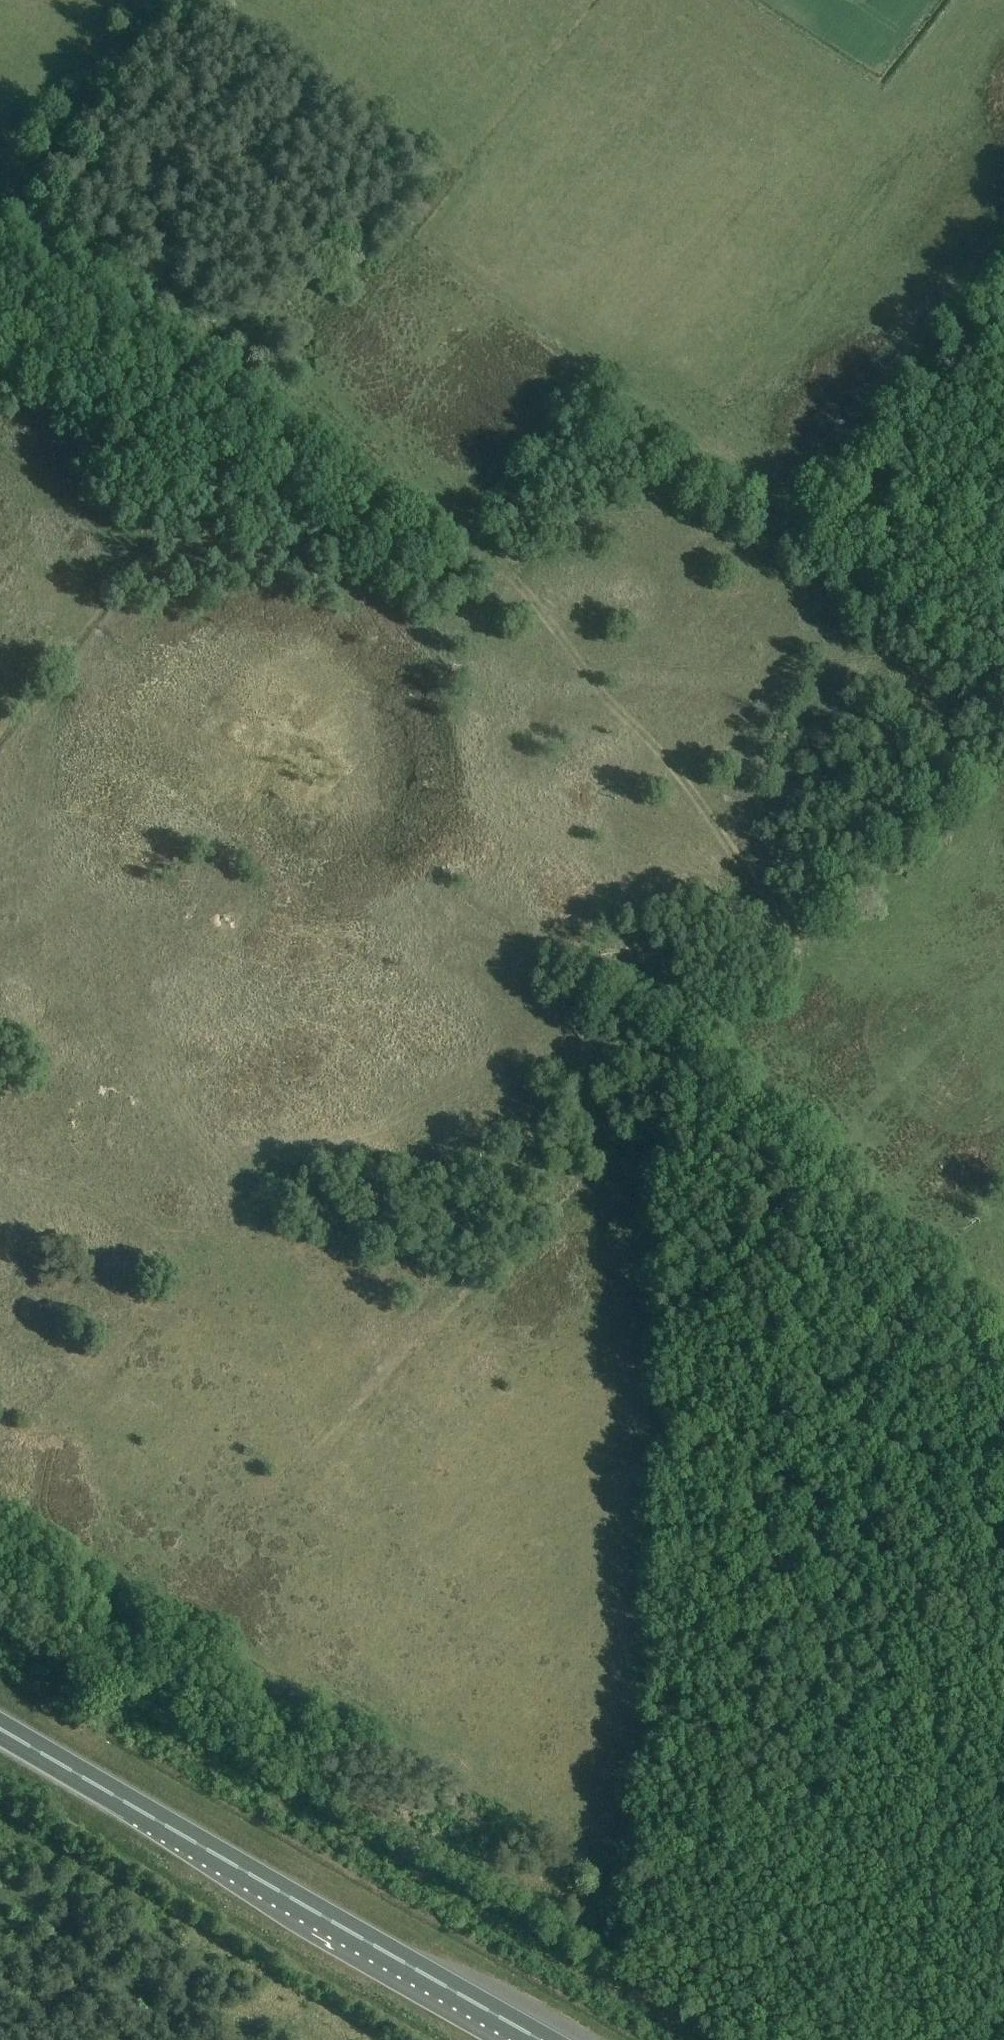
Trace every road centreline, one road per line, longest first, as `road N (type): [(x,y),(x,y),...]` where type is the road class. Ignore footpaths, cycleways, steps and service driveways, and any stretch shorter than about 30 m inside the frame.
road 1 (trunk): [(538,2039),(0,1730)]
road 2 (track): [(160,0),(0,207)]

